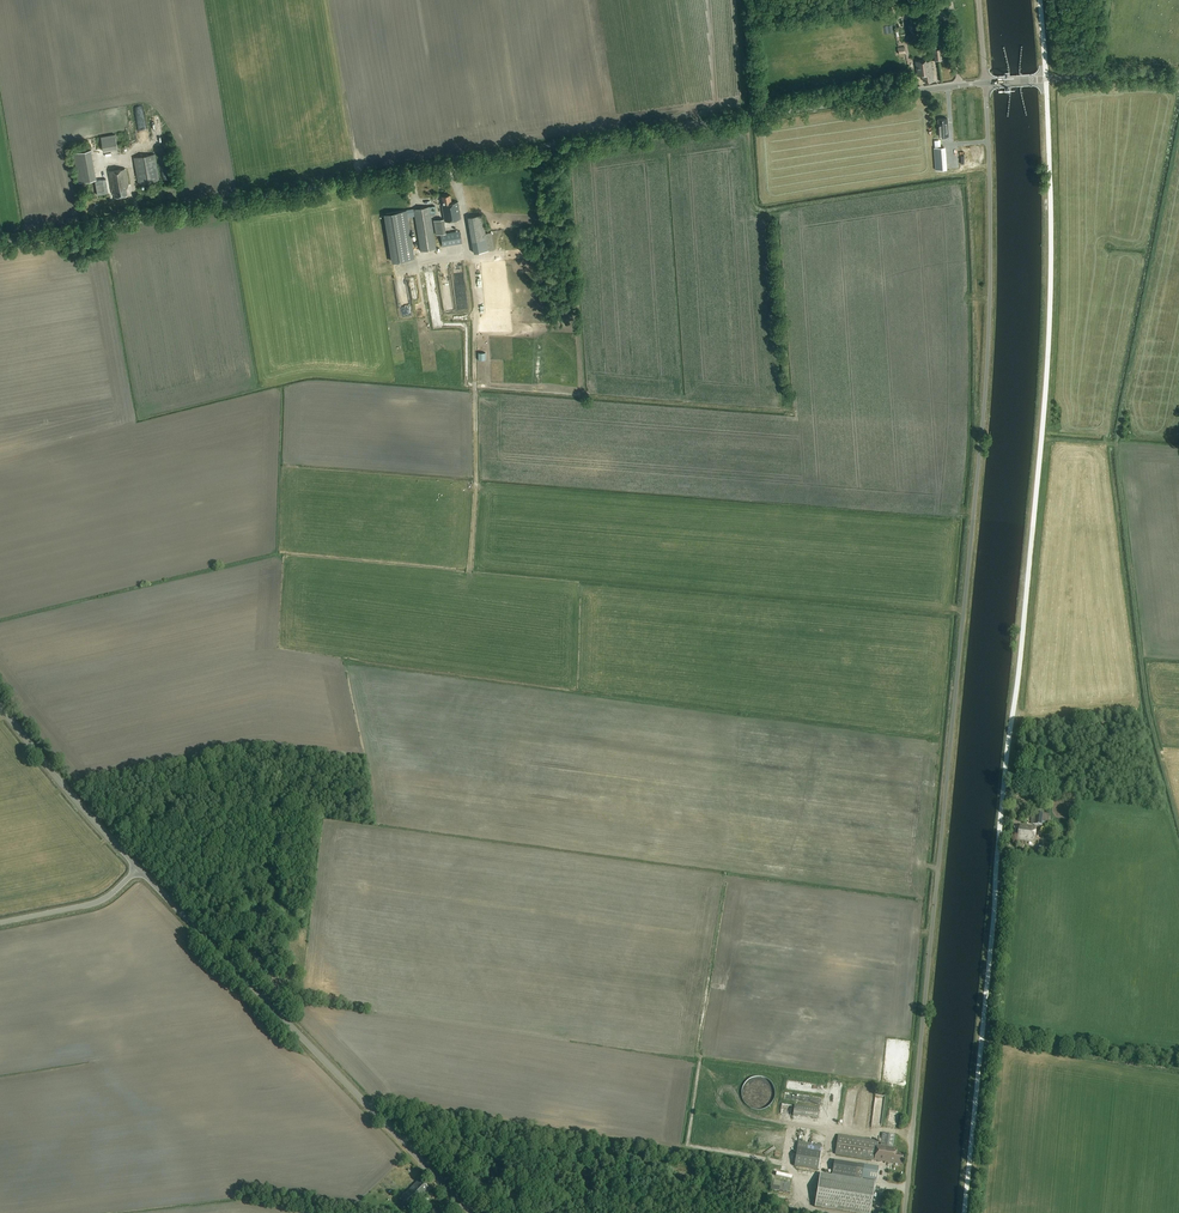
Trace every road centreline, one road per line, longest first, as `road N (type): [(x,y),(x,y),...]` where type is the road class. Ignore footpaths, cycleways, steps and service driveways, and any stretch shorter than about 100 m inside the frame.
road 1 (unclassified): [(904,1212),(983,428),(986,83)]
road 2 (tertiary): [(986,83),(0,243)]
road 3 (track): [(1178,817),(1150,711),(1117,448),(1178,130)]
road 4 (unclassified): [(474,1212),(138,868)]
road 5 (unclassified): [(138,868),(0,706)]
road 6 (tertiary): [(1178,80),(1128,74),(986,83)]
road 7 (unclassified): [(138,868),(94,904),(0,923)]

